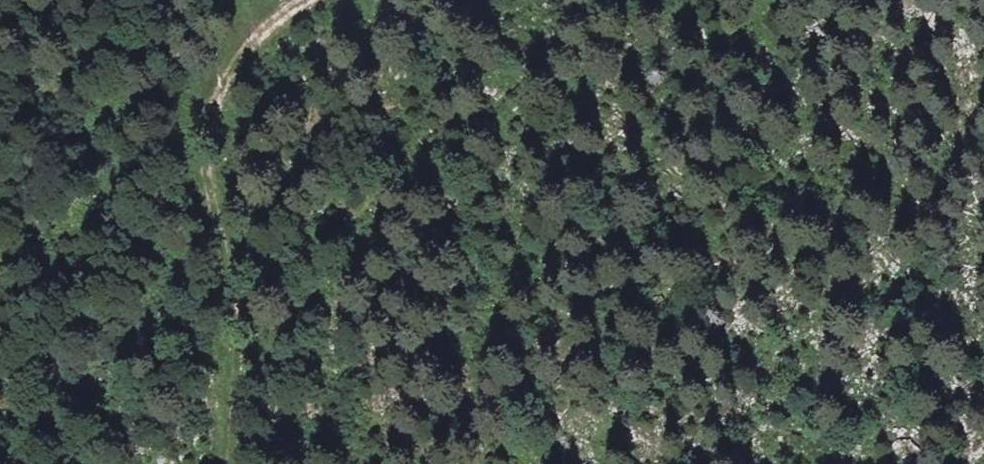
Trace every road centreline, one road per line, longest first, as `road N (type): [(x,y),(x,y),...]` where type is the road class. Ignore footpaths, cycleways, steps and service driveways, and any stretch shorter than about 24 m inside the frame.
road 1 (track): [(211,463),(225,113),(253,41),(309,0)]

